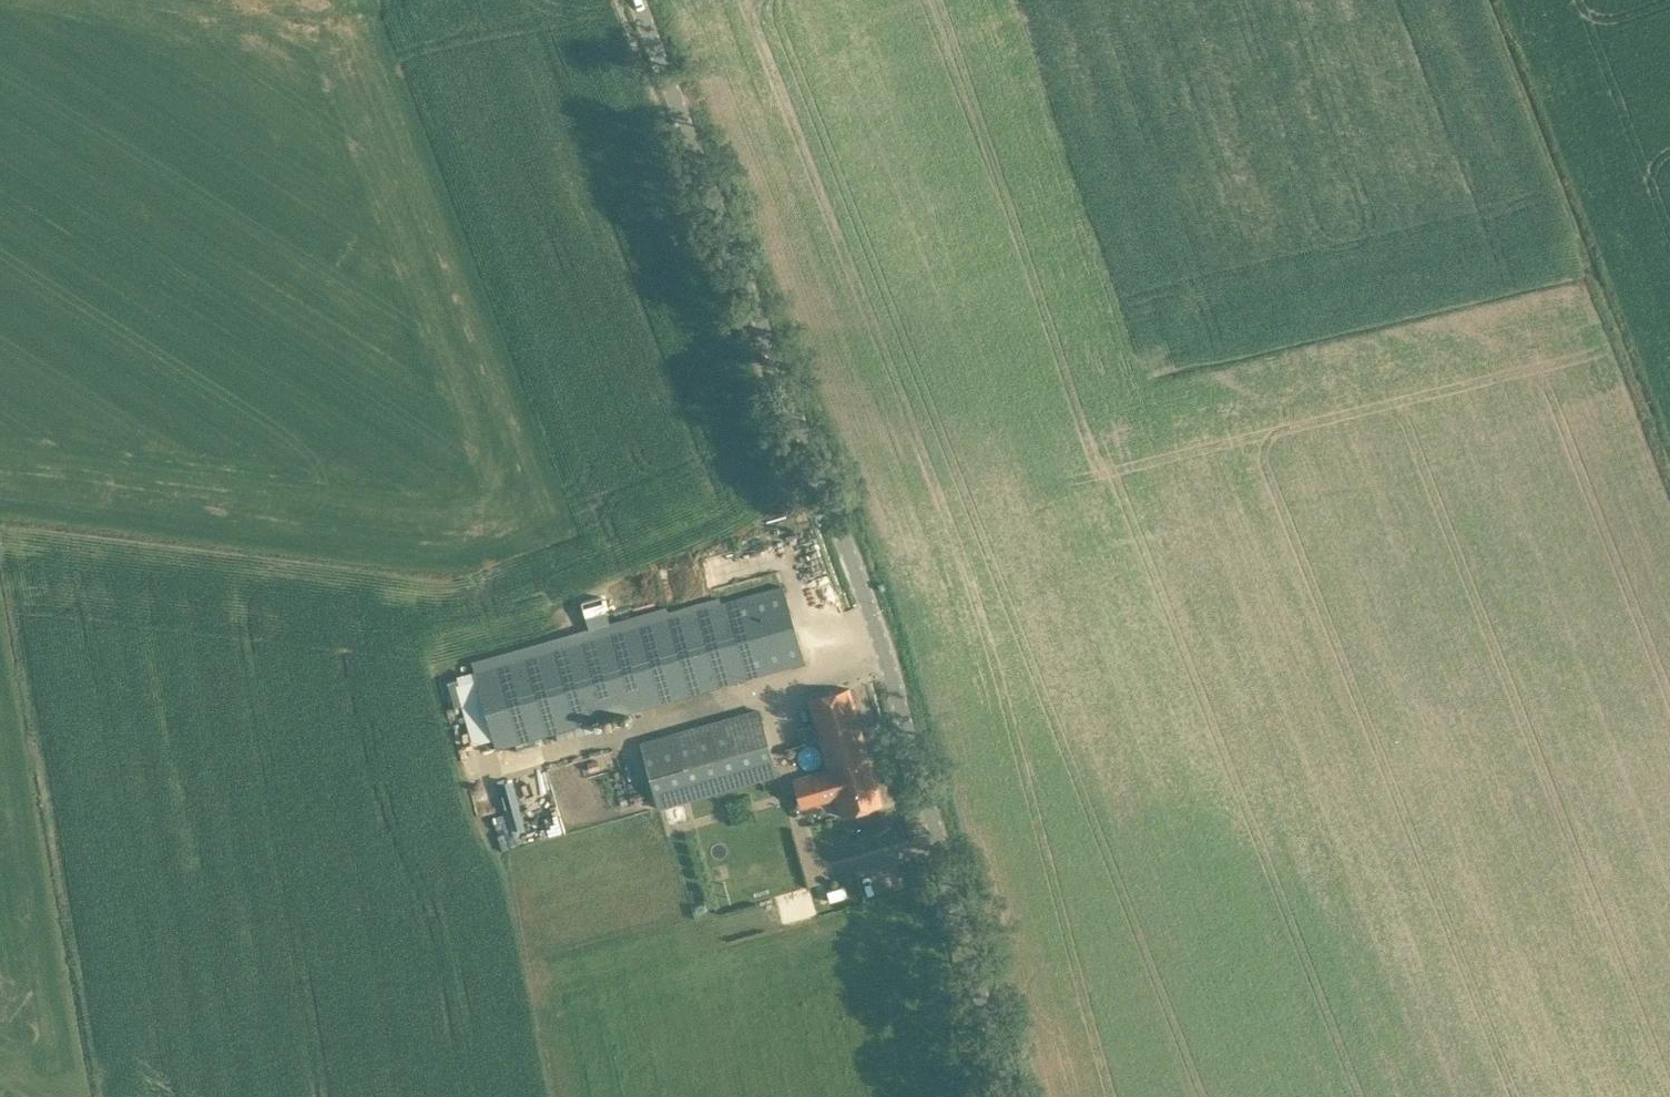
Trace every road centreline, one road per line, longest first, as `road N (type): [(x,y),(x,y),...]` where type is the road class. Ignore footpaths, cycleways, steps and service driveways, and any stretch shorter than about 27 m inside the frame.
road 1 (unclassified): [(1020,1096),(912,699),(646,0)]

